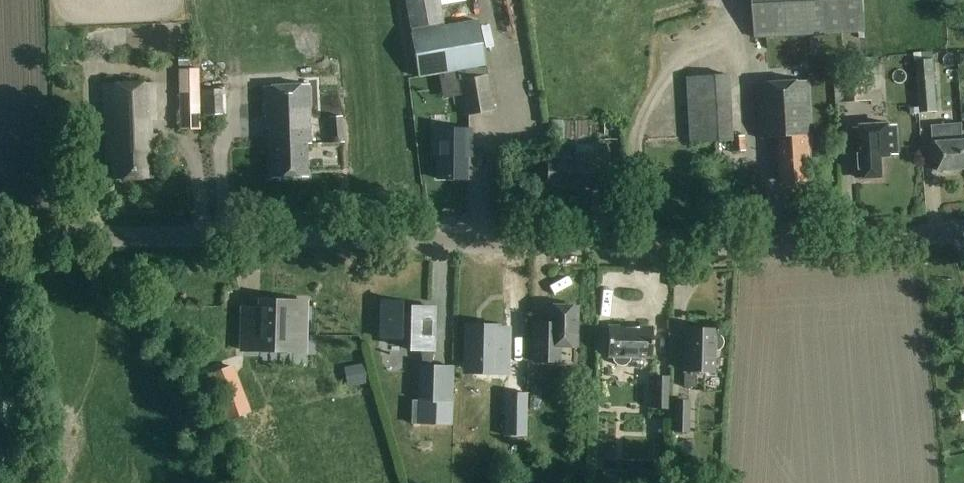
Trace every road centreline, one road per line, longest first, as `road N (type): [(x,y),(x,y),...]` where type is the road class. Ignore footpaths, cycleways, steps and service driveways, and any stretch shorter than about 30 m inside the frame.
road 1 (tertiary): [(0,240),(750,247),(963,232)]

